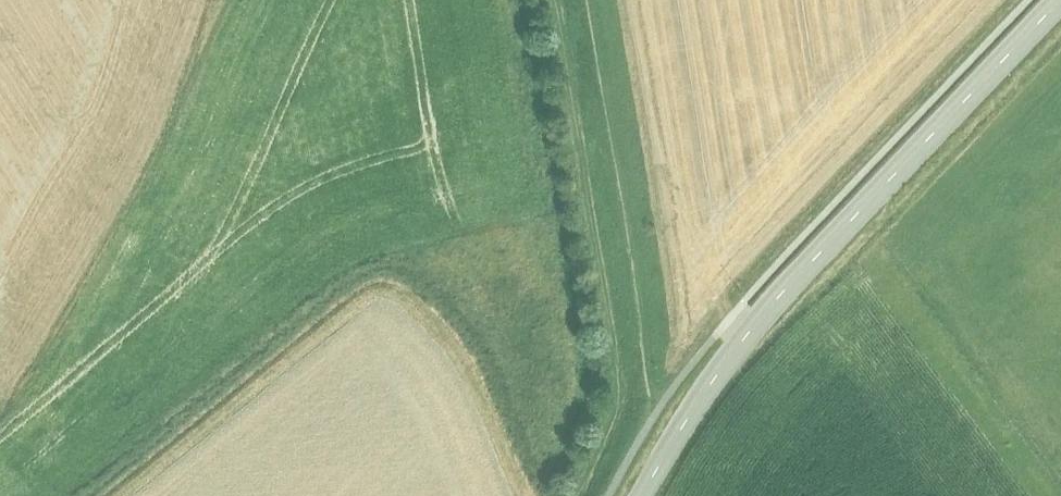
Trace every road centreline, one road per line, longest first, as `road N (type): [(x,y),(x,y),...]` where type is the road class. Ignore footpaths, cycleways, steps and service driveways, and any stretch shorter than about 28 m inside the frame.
road 1 (tertiary): [(1060,0),(772,303),(715,377),(642,495)]
road 2 (track): [(581,495),(617,422),(626,347),(566,0)]

